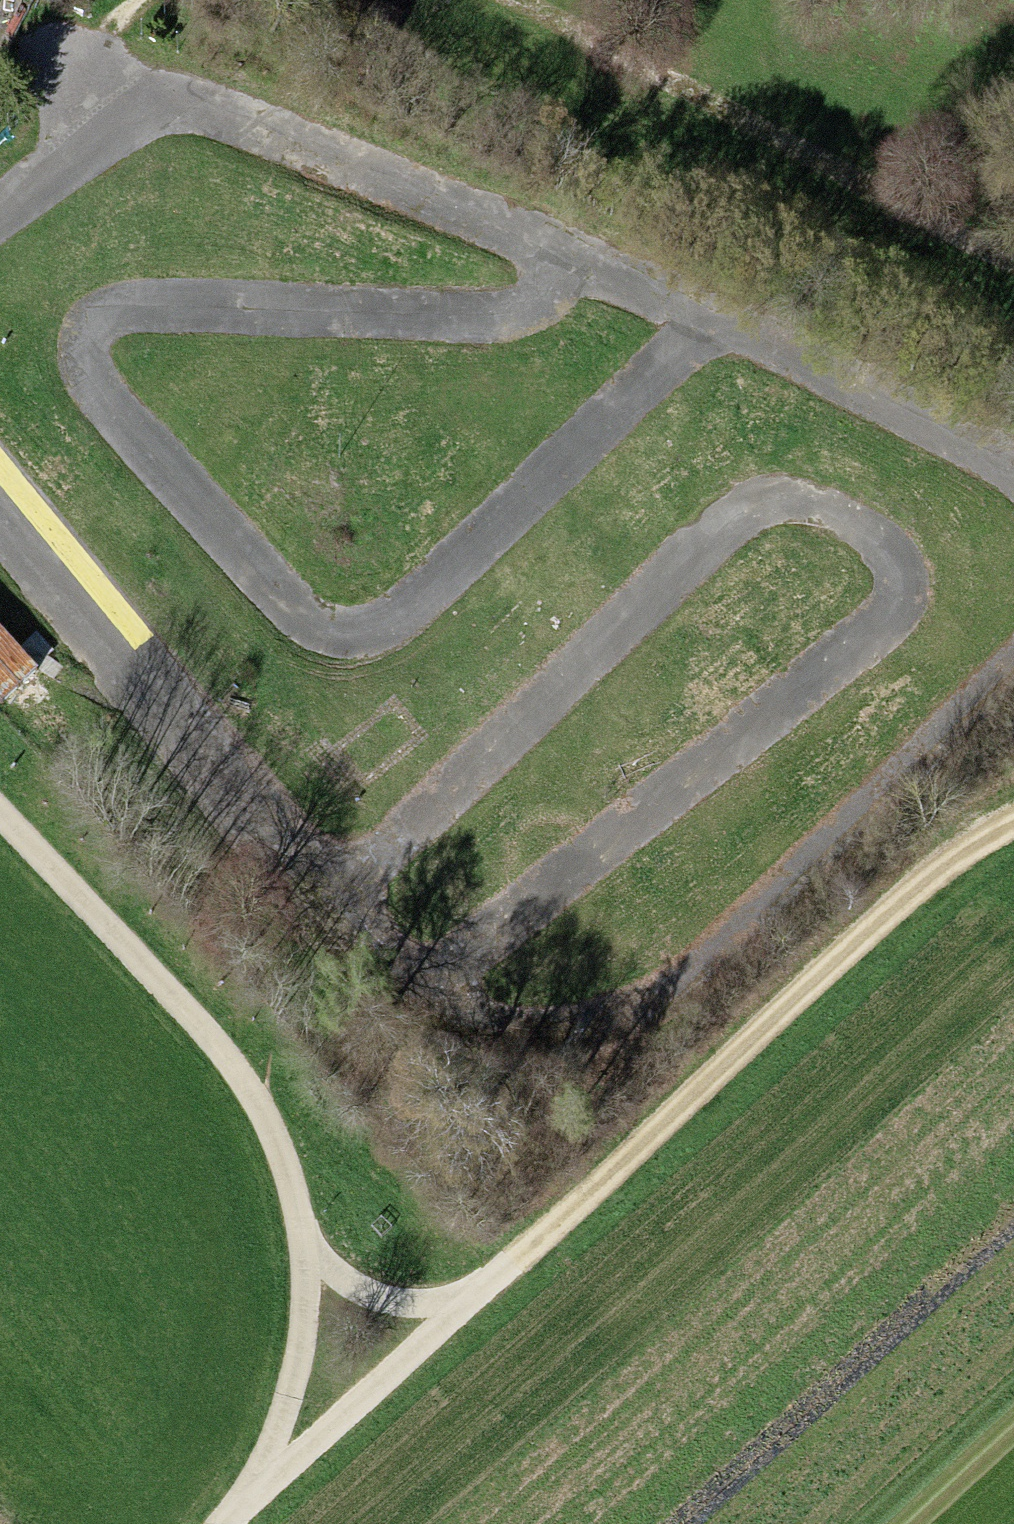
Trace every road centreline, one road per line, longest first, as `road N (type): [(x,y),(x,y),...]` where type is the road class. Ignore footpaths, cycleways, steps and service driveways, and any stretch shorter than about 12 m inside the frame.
road 1 (track): [(701,321),(400,619),(374,636),(348,638),(302,624),(83,384),(77,364),(92,326),(116,319),(485,326),(531,308),(560,262)]
road 2 (track): [(325,897),(718,532),(747,512),(775,507),(858,526),(892,570),(889,609),(876,629),(421,1001)]
road 3 (track): [(1013,671),(990,707),(671,997),(585,1034),(484,1031),(408,994),(0,518)]
road 4 (track): [(0,31),(664,304),(1013,481)]
road 5 (track): [(1013,811),(957,848),(226,1523)]
road 6 (track): [(247,1504),(298,1364),(301,1254),(291,1202),(237,1083),(200,1032),(0,818)]
road 7 (track): [(508,0),(1013,271)]
road 8 (track): [(474,1296),(373,1301),(330,1274),(295,1224)]
road 9 (track): [(0,210),(142,89)]

